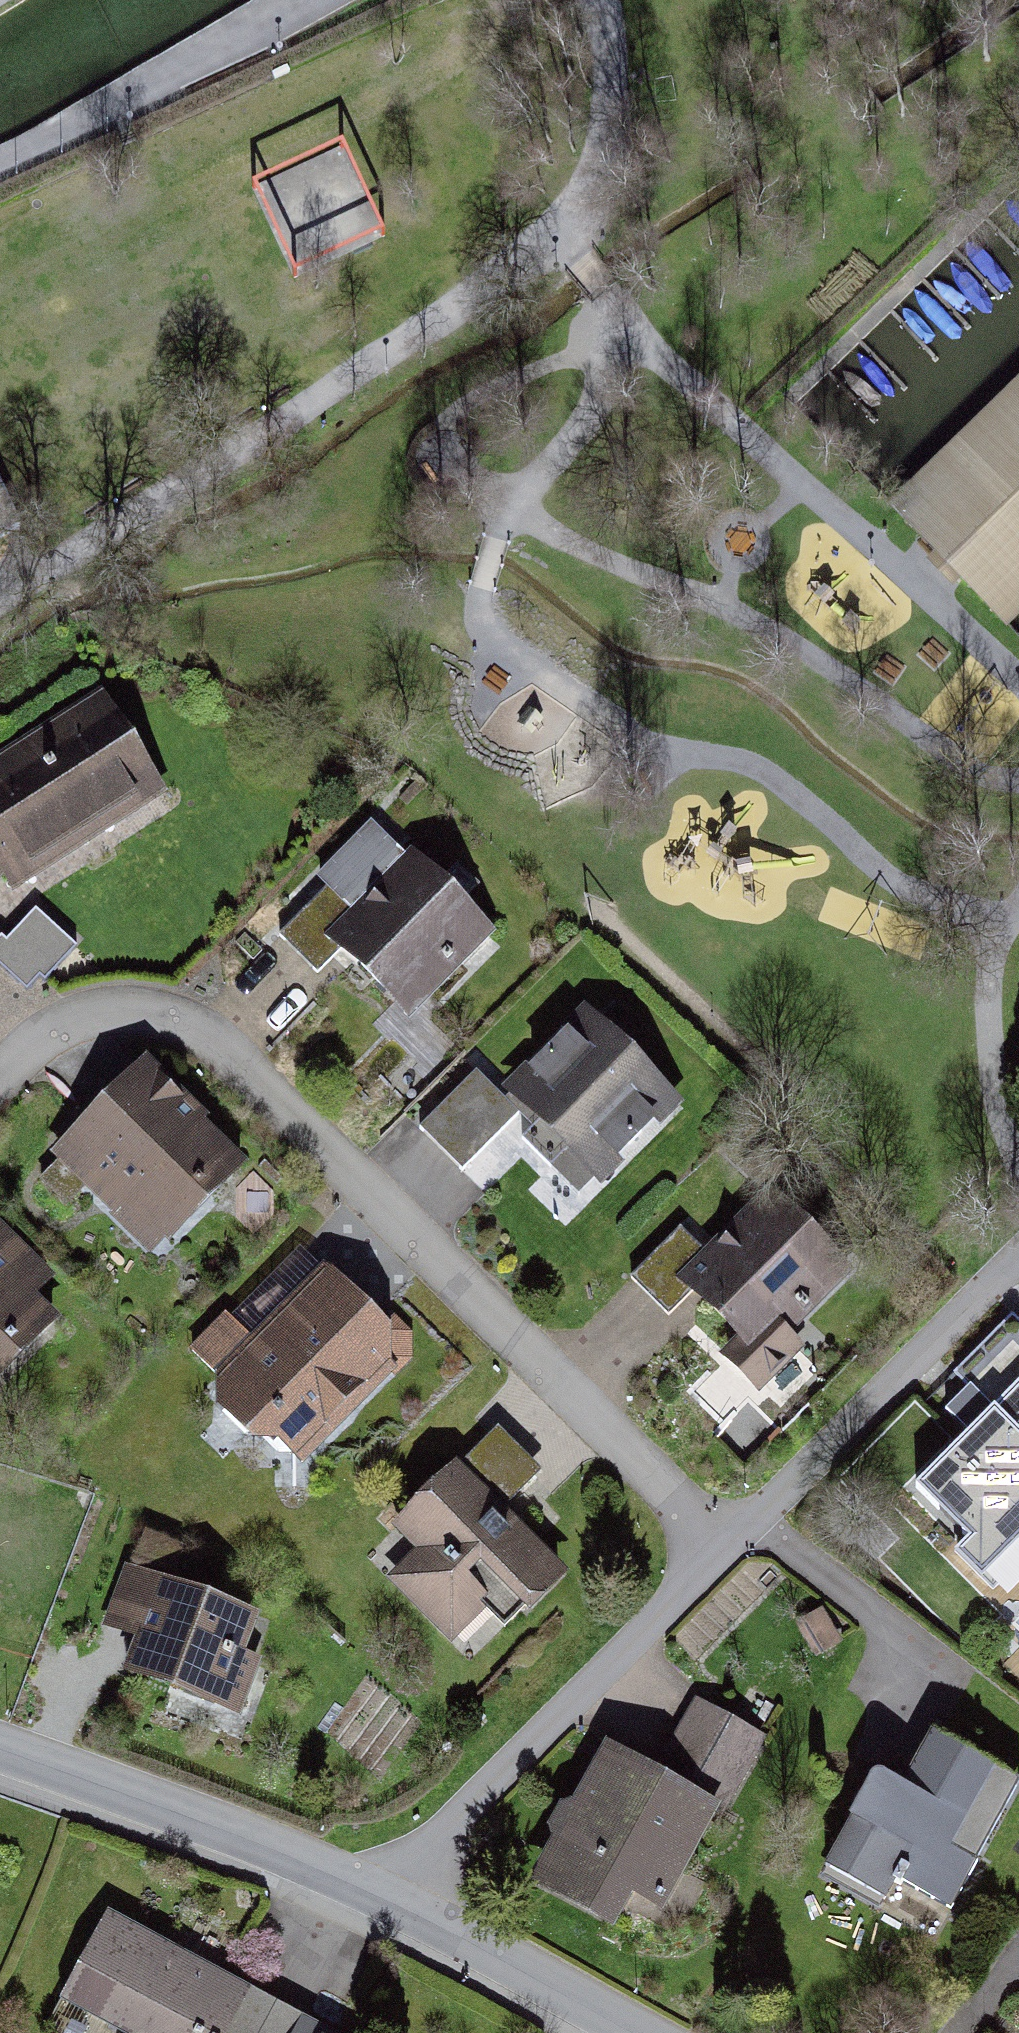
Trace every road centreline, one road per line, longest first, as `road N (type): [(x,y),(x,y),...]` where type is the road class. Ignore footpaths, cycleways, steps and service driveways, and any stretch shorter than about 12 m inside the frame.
road 1 (track): [(1018,1161),(1010,1145),(1007,947),(882,872),(760,770),(660,749),(495,641),(481,588),(495,539),(520,513),(637,325)]
road 2 (residential): [(731,1552),(243,1062),(179,1023),(105,1024),(32,1055),(0,1087)]
road 3 (track): [(599,0),(611,65),(604,154),(560,232),(0,593)]
road 4 (track): [(520,513),(813,657),(1007,790),(1018,787)]
road 5 (track): [(637,325),(1018,677)]
road 6 (residential): [(389,1902),(731,1552)]
road 7 (residential): [(0,1751),(389,1902)]
road 8 (residential): [(731,1552),(1018,1272)]
road 9 (track): [(0,156),(309,0)]
road 10 (residential): [(389,1902),(631,2032)]
road 11 (track): [(560,232),(637,325)]

